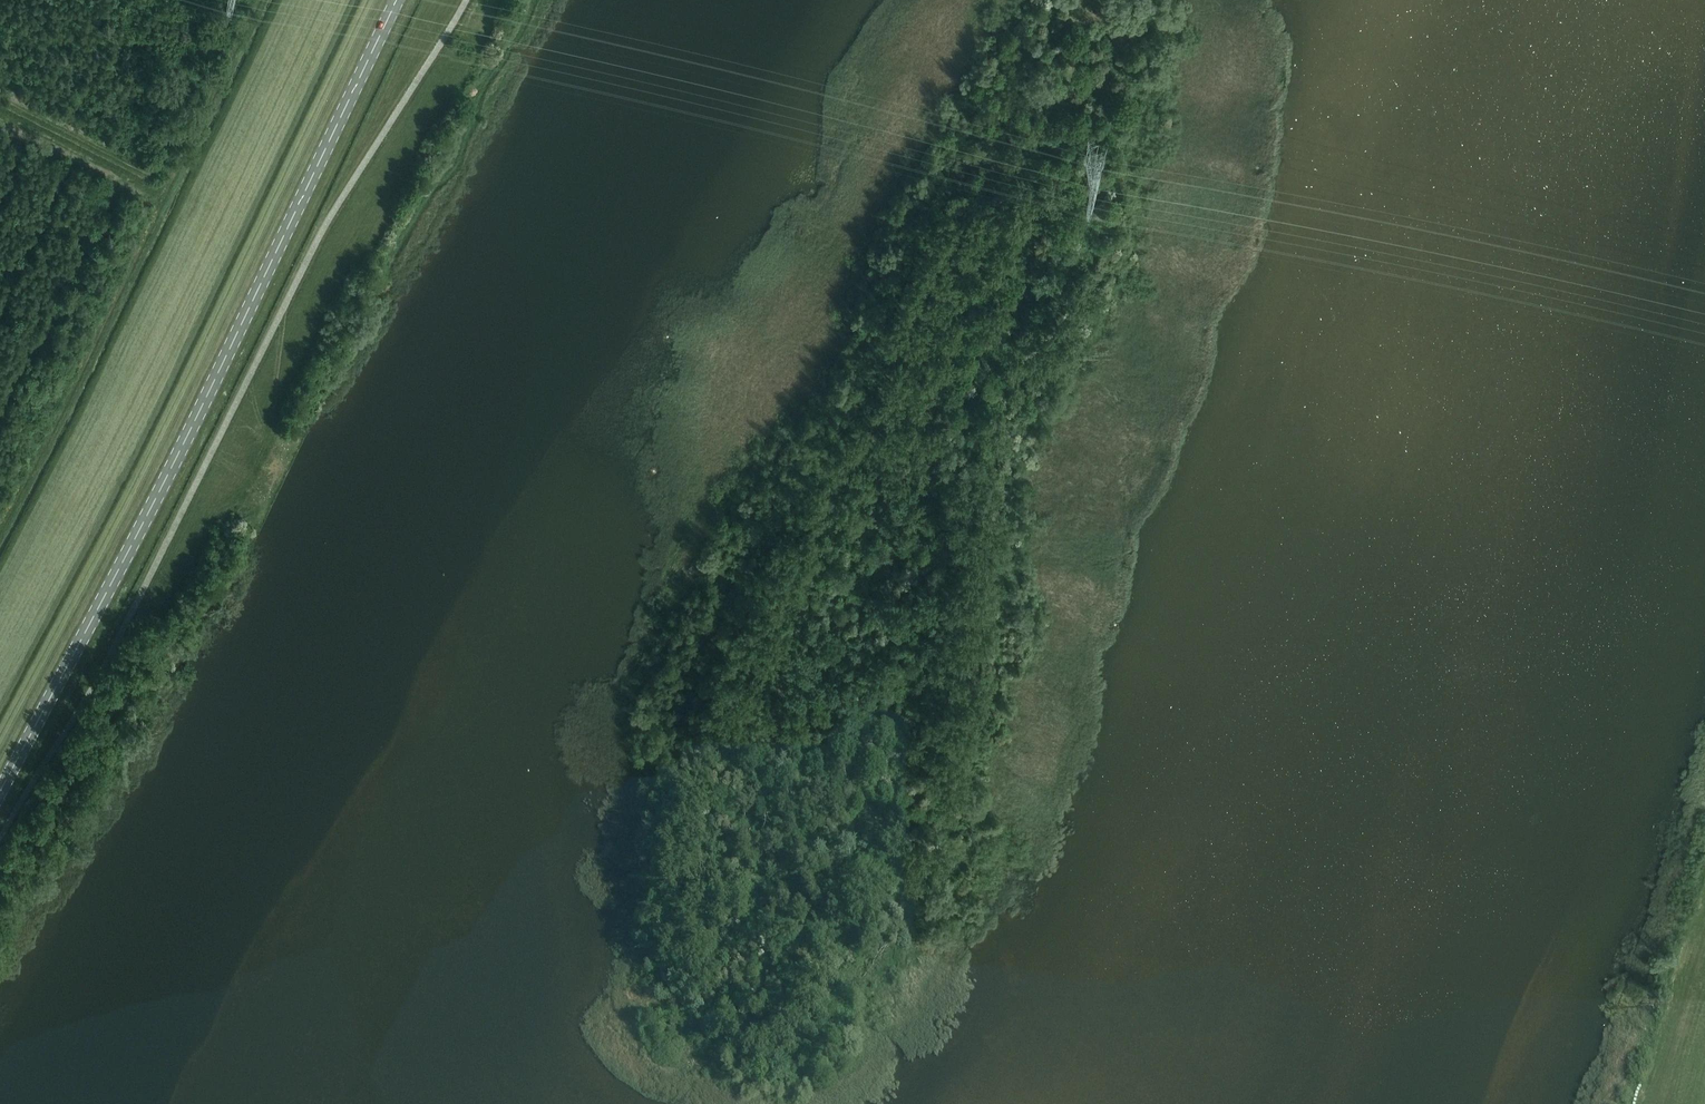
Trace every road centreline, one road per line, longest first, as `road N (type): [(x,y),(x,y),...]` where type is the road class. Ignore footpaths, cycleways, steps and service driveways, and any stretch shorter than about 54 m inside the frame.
road 1 (primary): [(0,790),(162,485),(397,0)]
road 2 (track): [(256,0),(0,526)]
road 3 (track): [(168,183),(0,98)]
road 4 (track): [(0,115),(162,197)]

